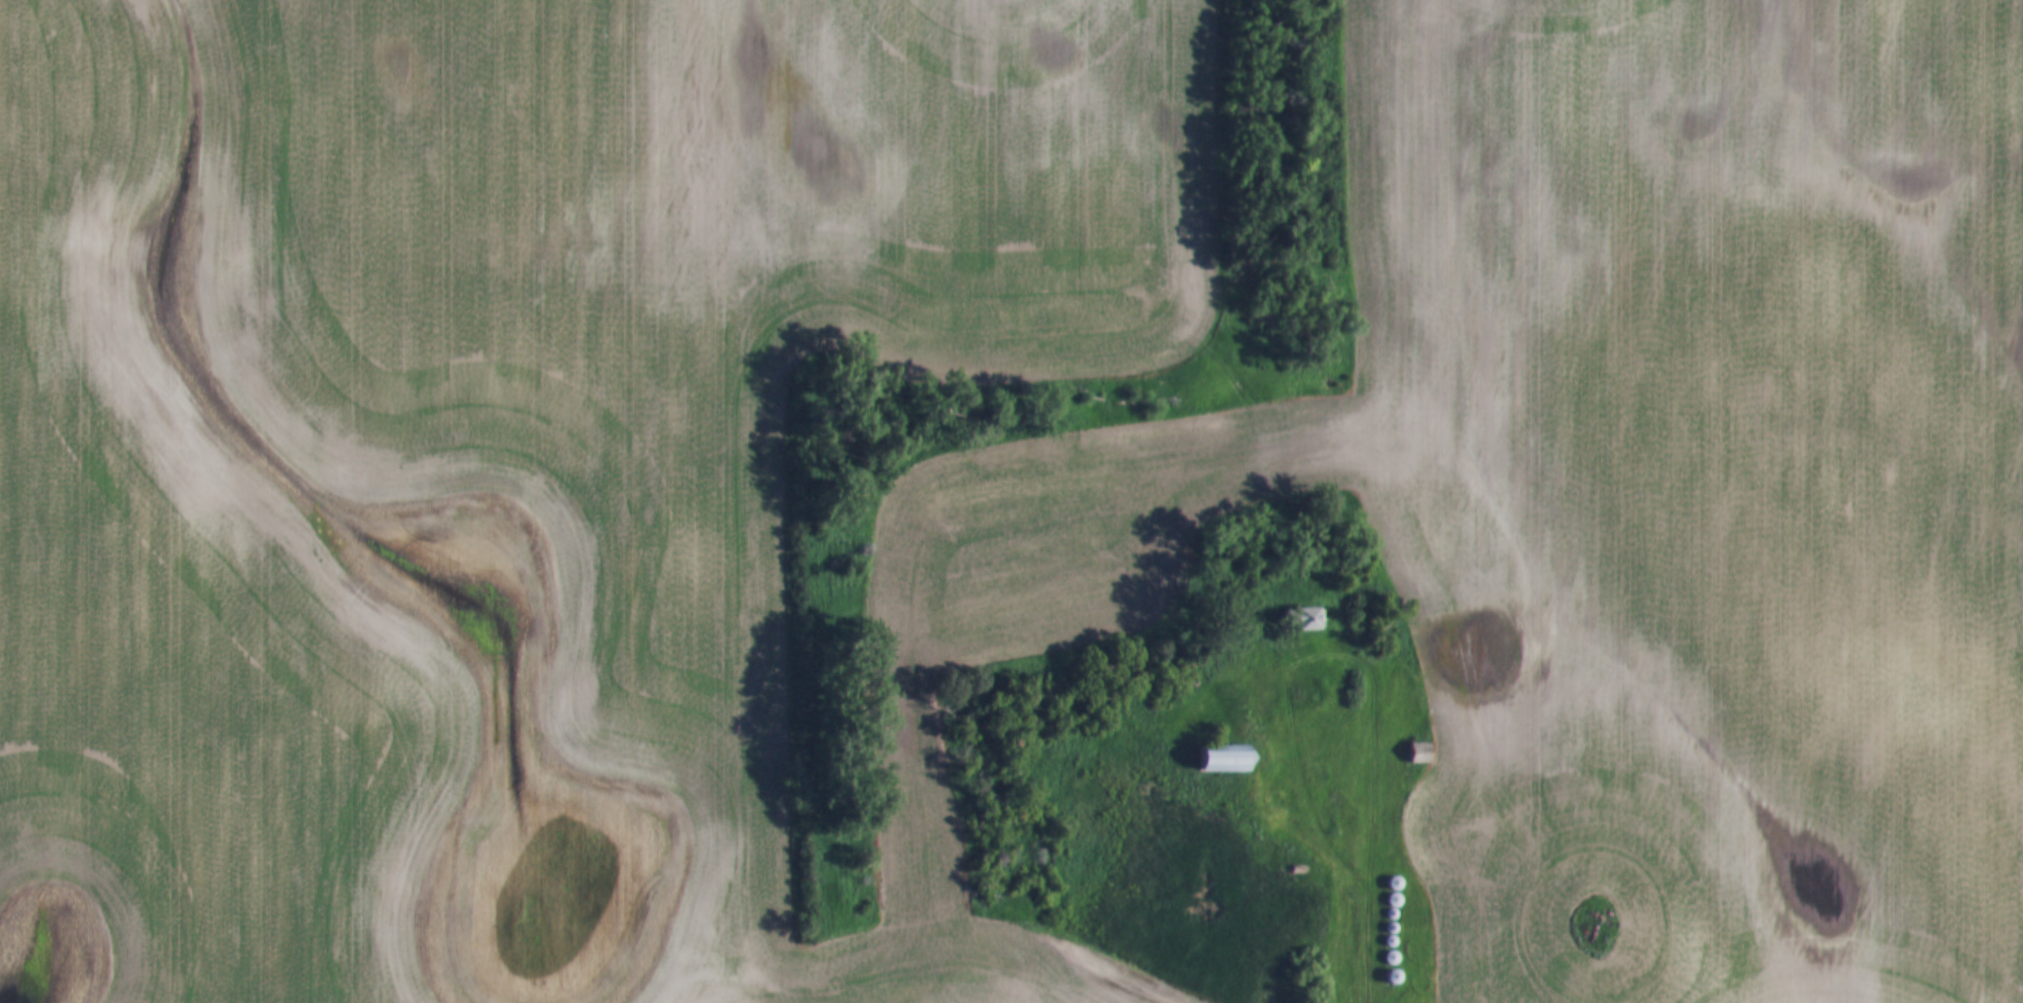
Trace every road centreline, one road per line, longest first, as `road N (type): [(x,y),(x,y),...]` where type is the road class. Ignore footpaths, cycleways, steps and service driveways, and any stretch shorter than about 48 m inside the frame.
road 1 (track): [(786,1002),(782,376),(796,355),(827,342),(850,341),(933,373),(1132,363),(1195,343),(1217,322),(1222,302),(1218,0)]

